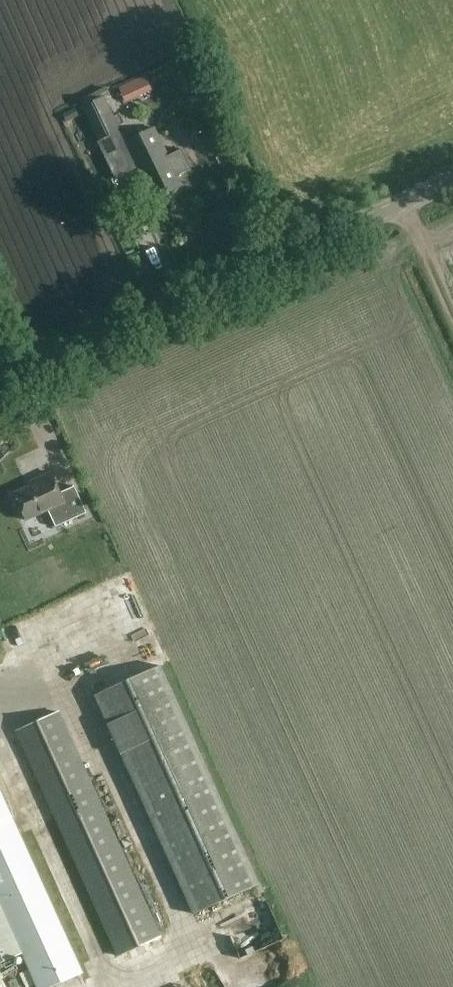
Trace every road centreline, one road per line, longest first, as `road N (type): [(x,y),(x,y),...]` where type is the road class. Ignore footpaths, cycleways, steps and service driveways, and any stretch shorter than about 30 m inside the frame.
road 1 (tertiary): [(0,388),(452,182)]

